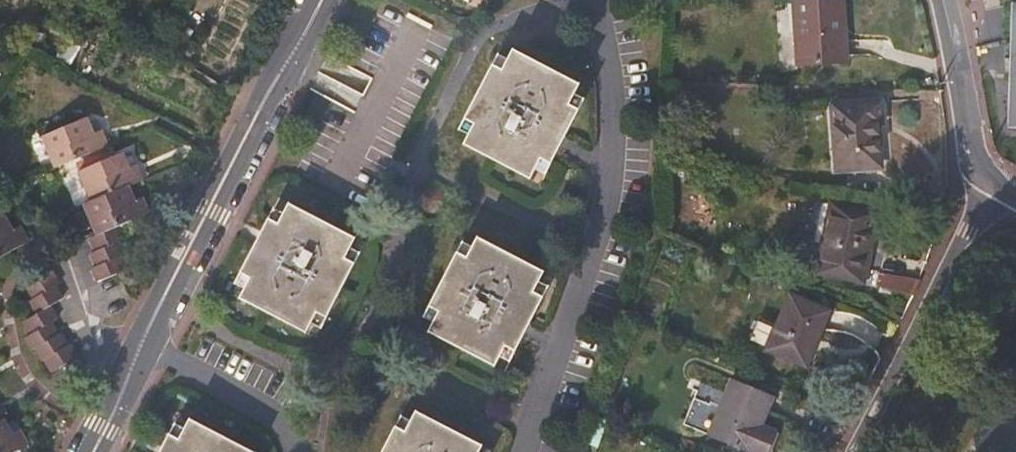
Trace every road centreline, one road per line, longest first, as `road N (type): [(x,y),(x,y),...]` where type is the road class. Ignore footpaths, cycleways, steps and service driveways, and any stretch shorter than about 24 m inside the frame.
road 1 (residential): [(524,451),(605,221),(611,59),(599,0)]
road 2 (residential): [(144,341),(322,0)]
road 3 (residential): [(859,451),(988,185)]
road 4 (residential): [(144,341),(290,429),(296,451)]
road 5 (residential): [(988,185),(943,0)]
road 6 (residential): [(93,451),(144,341)]

